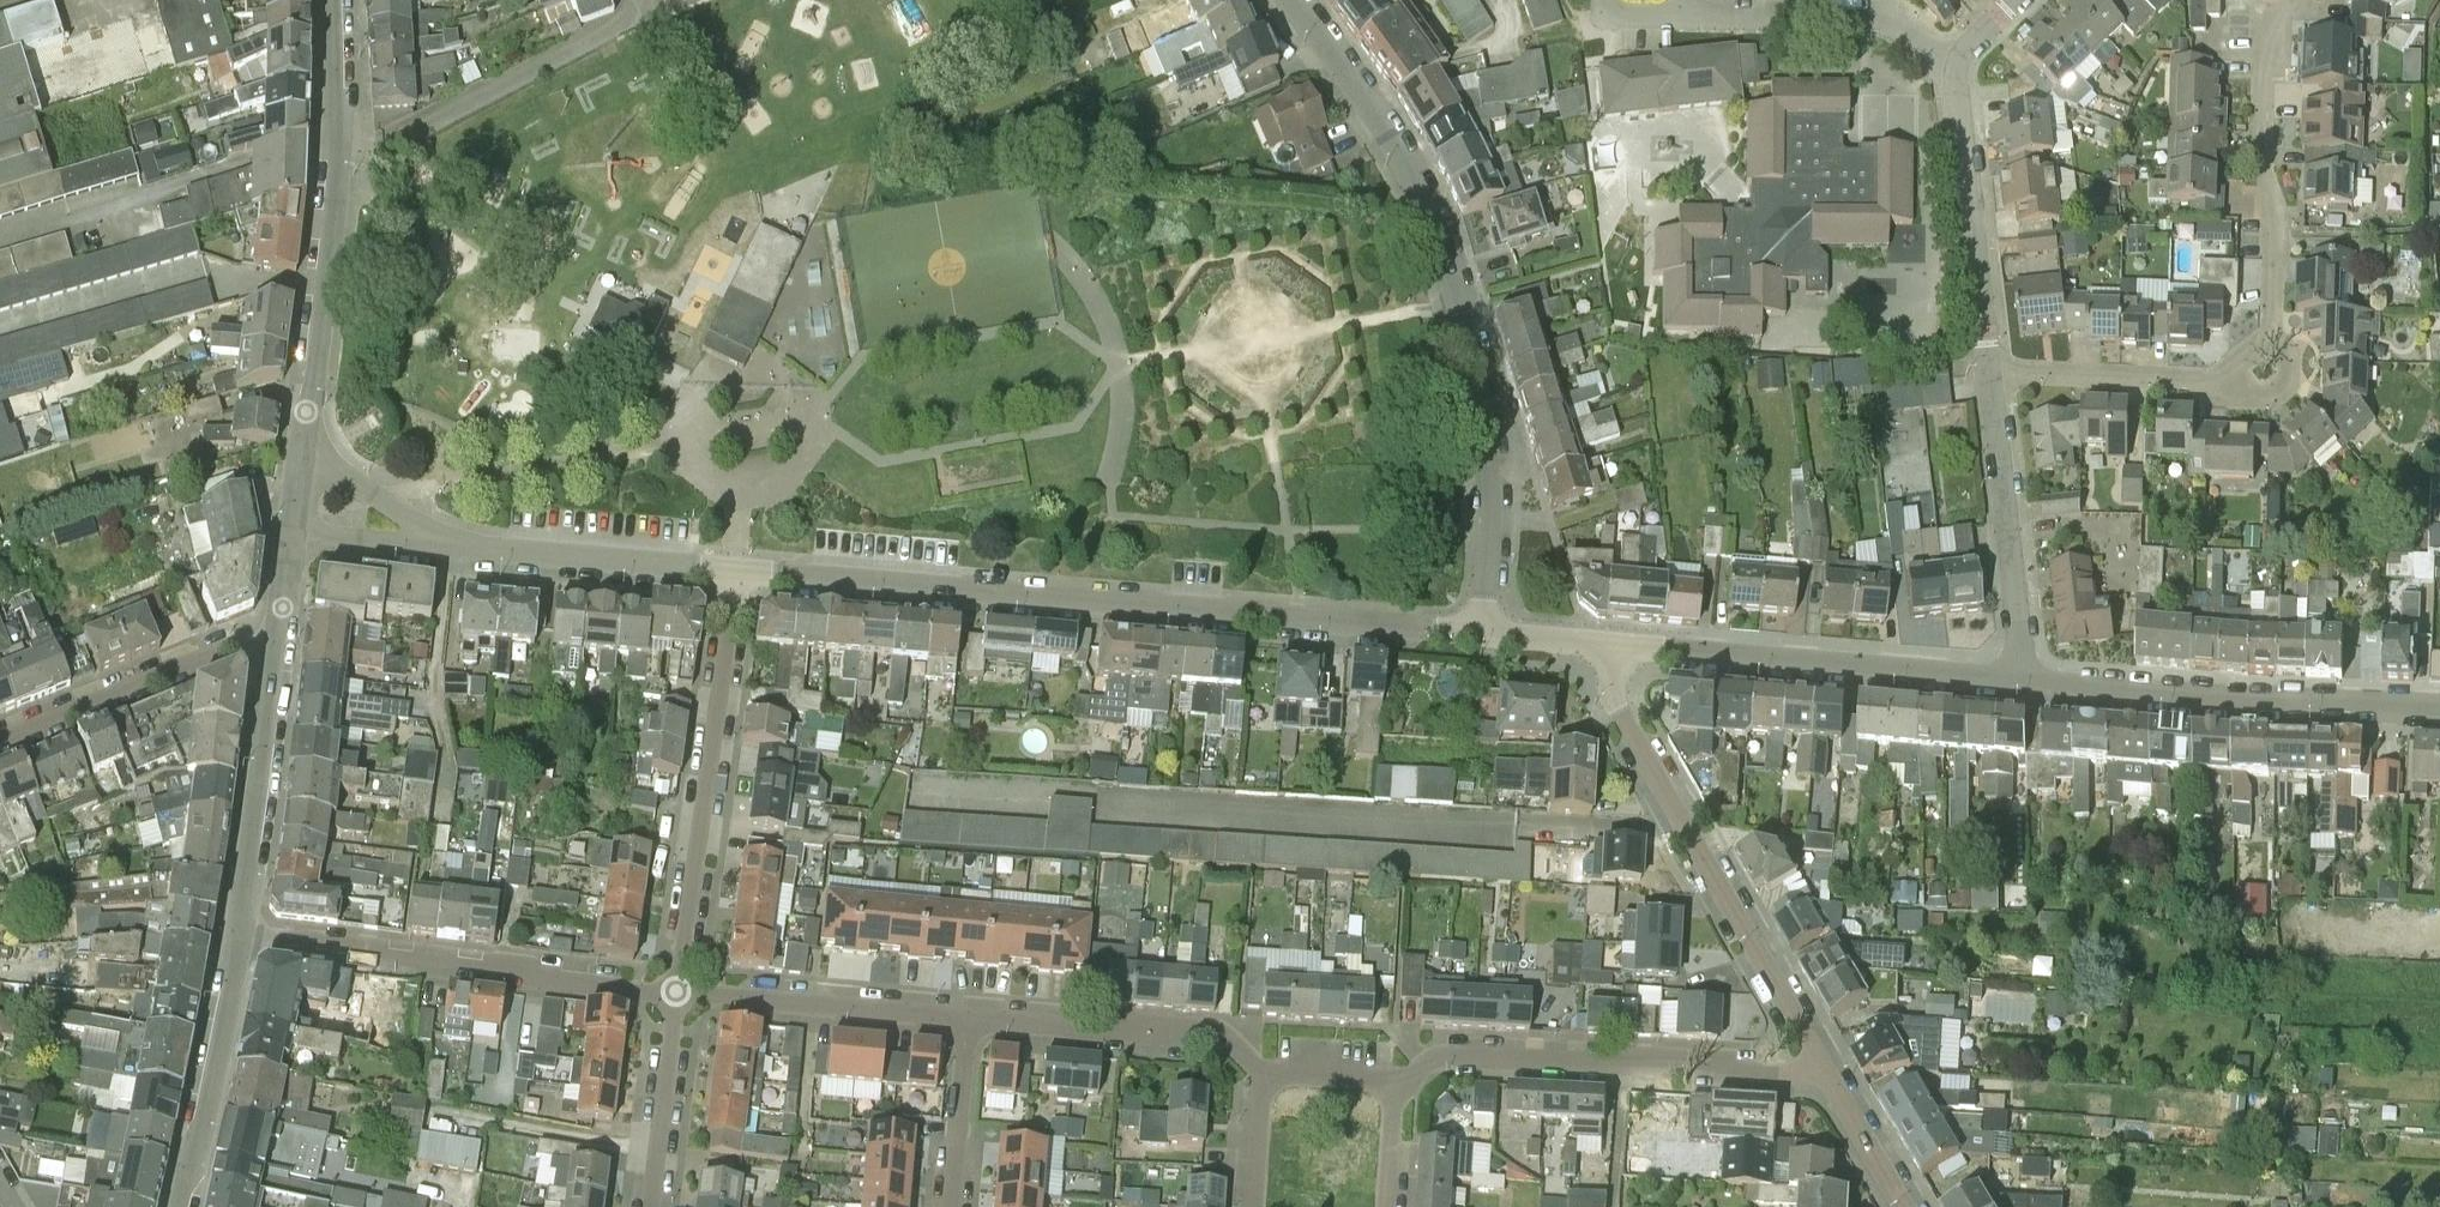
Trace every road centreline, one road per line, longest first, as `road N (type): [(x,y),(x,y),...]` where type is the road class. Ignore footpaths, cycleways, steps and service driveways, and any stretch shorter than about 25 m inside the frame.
road 1 (residential): [(1483,635),(737,572)]
road 2 (residential): [(1483,635),(1485,422),(1456,279),(1401,152),(1295,0)]
road 3 (tertiary): [(300,468),(337,147),(335,0)]
road 4 (residential): [(1818,1060),(1621,716),(1613,685),(1617,645)]
road 5 (residential): [(676,991),(636,993),(239,931)]
road 6 (residential): [(1396,1083),(1452,1055),(1797,1071),(1818,1060)]
road 7 (residential): [(676,991),(737,572)]
road 8 (residential): [(2439,711),(2025,683)]
road 9 (residential): [(2025,683),(1617,645)]
road 10 (residential): [(2271,335),(2276,221),(2263,148),(2265,37),(2292,0)]
road 11 (residential): [(2025,683),(1988,371)]
road 12 (residential): [(1988,371),(1958,64)]
road 13 (residential): [(1264,1072),(1213,1036),(1156,1040),(969,1018)]
road 14 (residential): [(737,572),(439,544)]
road 15 (residential): [(279,642),(244,640),(0,738)]
road 16 (residential): [(969,1018),(676,991)]
road 17 (tertiary): [(239,931),(279,642)]
road 18 (residential): [(1958,64),(1941,61),(1894,24),(1866,15),(1684,14)]
road 19 (tertiary): [(181,1206),(239,931)]
road 20 (residential): [(1988,371),(2215,380)]
road 21 (residential): [(649,1206),(676,991)]
road 22 (residential): [(969,1018),(952,1206)]
road 23 (residential): [(1904,1206),(1818,1060)]
road 24 (residential): [(439,544),(338,473),(300,468)]
road 25 (residential): [(293,531),(439,544)]
road 26 (residential): [(2215,380),(2227,396),(2268,397),(2288,377),(2290,355),(2271,335)]
road 27 (residential): [(1253,1206),(1264,1072)]
road 28 (residential): [(1617,645),(1483,635)]
road 29 (residential): [(1264,1072),(1396,1083)]
road 30 (residential): [(1386,1206),(1396,1083)]

